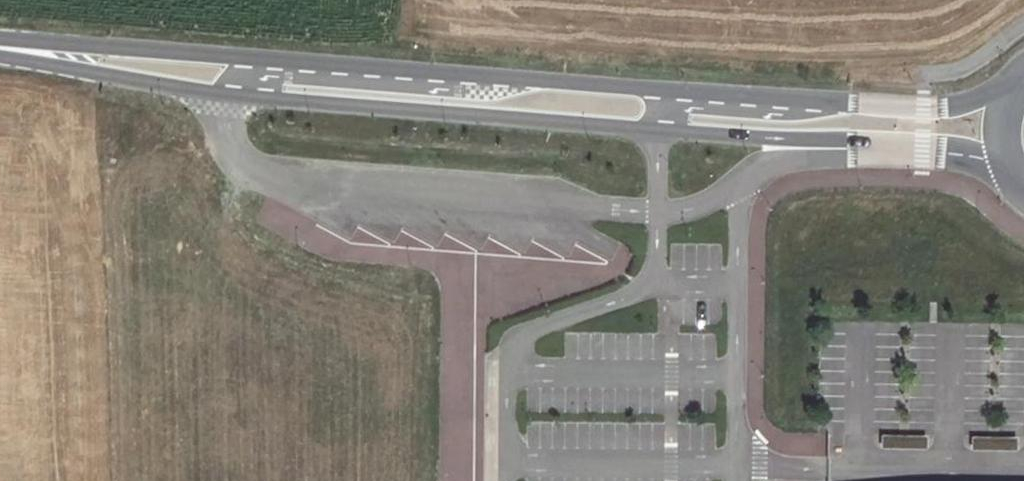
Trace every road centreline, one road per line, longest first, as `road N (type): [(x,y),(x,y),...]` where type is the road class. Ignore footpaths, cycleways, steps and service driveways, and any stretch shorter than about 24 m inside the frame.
road 1 (secondary): [(1016,81),(948,108),(0,43)]
road 2 (secondary): [(0,54),(239,94),(1002,162)]

